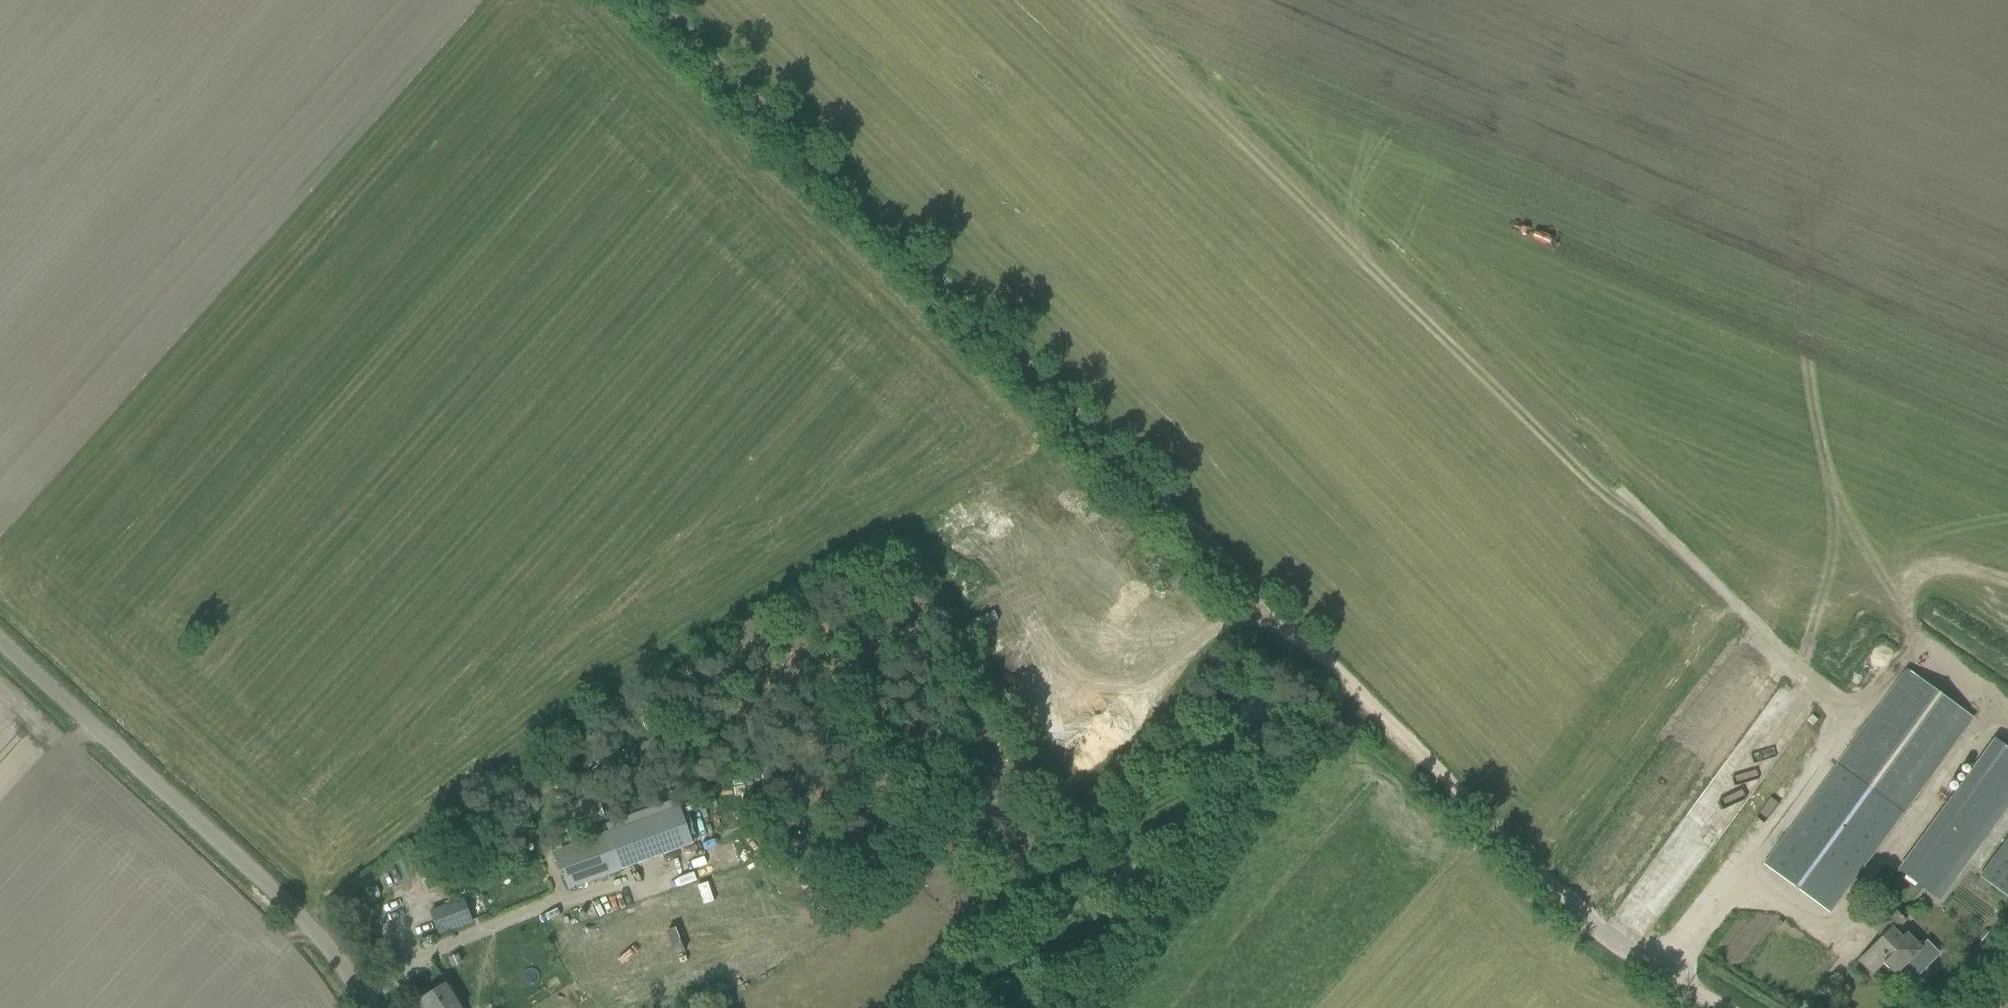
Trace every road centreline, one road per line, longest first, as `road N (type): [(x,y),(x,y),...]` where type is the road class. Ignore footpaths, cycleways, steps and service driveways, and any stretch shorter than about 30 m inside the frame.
road 1 (track): [(662,0),(1422,760),(1592,924),(1622,931)]
road 2 (unclassified): [(381,1007),(308,903),(0,625)]
road 3 (unclassified): [(1741,1007),(1622,931)]

